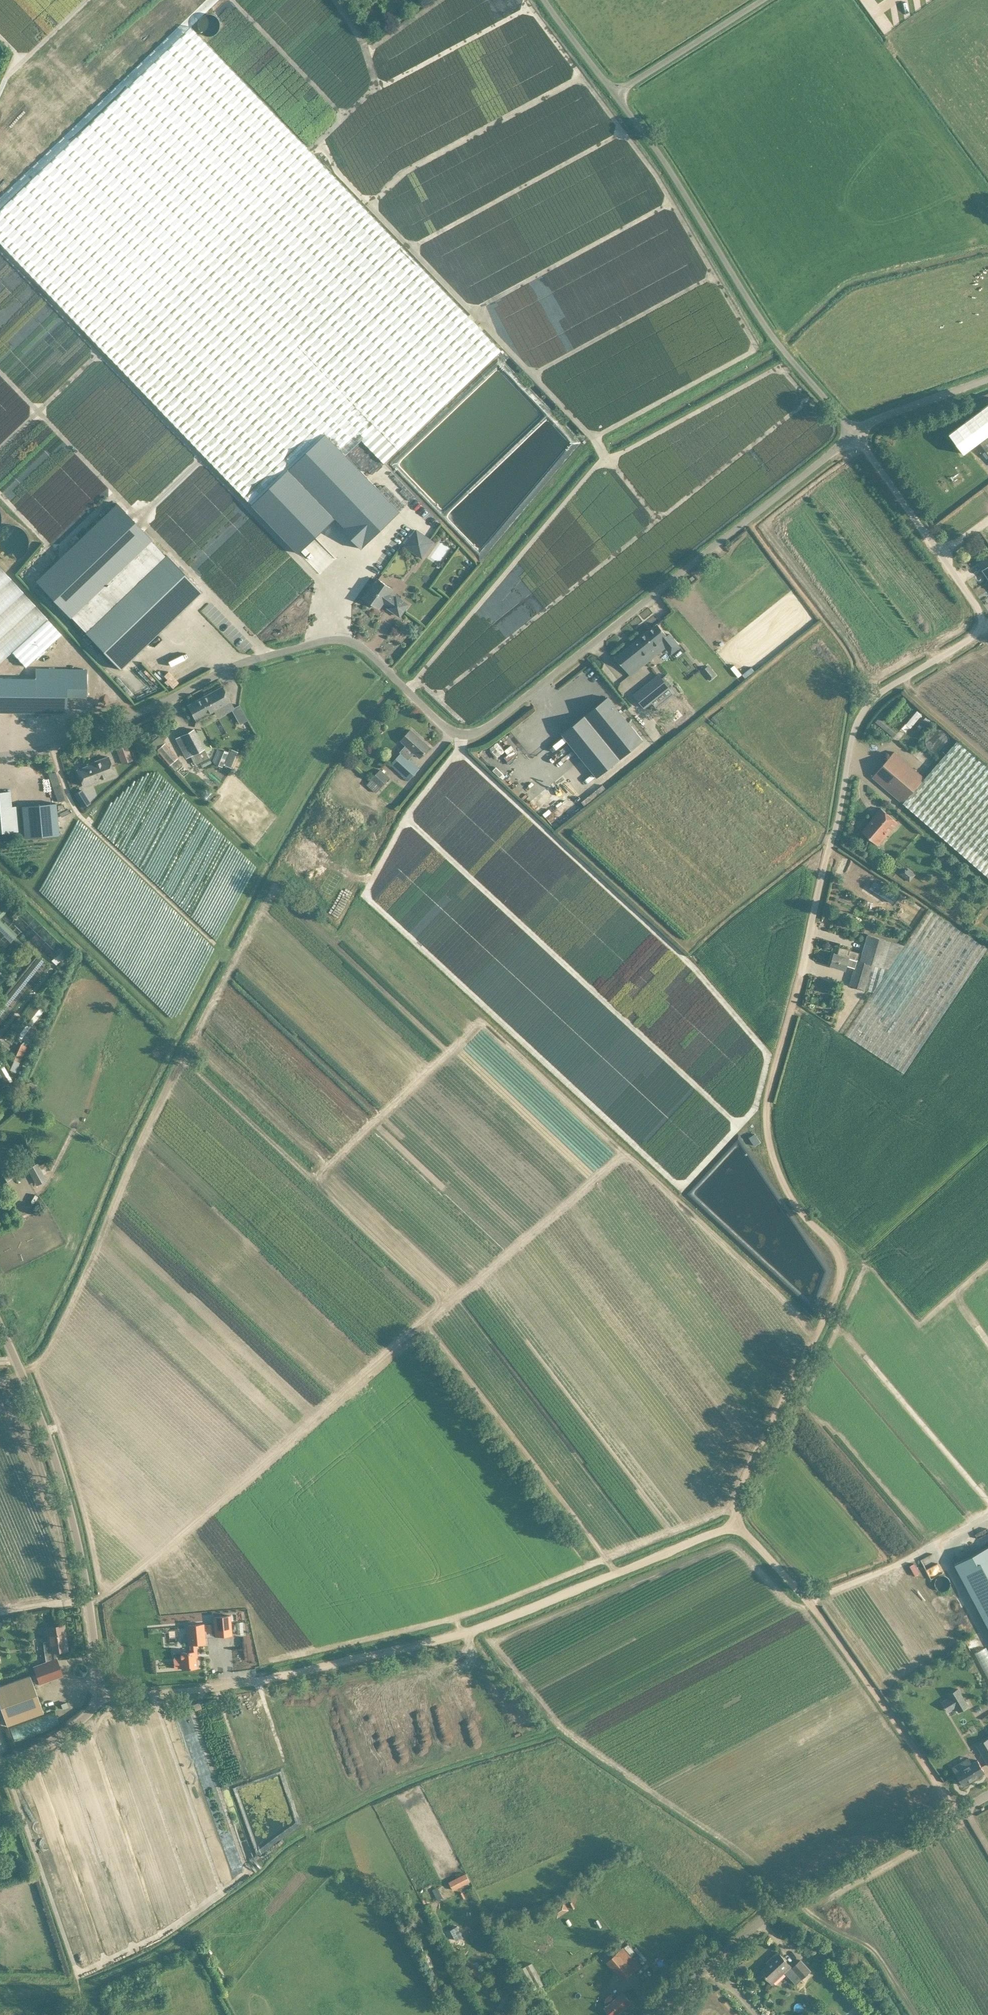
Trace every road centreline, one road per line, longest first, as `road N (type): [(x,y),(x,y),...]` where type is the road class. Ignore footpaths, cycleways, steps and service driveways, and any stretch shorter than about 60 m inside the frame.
road 1 (track): [(223,1685),(312,1672),(513,1617),(729,1529),(843,1268),(789,1190),(775,1151),(779,1068),(807,974)]
road 2 (unclassified): [(0,754),(114,723),(225,669),(327,639),(365,649),(444,725),(476,734),(854,434)]
road 3 (unclassified): [(854,434),(788,351),(684,188),(549,0)]
road 4 (unclassified): [(807,974),(866,710),(987,629)]
road 5 (unclassified): [(651,2014),(789,1902),(987,1795)]
road 6 (unclassified): [(101,1697),(68,1494),(0,1321)]
road 7 (track): [(958,1812),(803,1597),(730,1525)]
road 8 (unclassified): [(987,609),(854,434)]
road 9 (unclassified): [(854,434),(987,379)]
road 10 (unclassified): [(0,1770),(70,1728),(101,1697)]
road 11 (unclassified): [(101,1697),(223,1685)]

